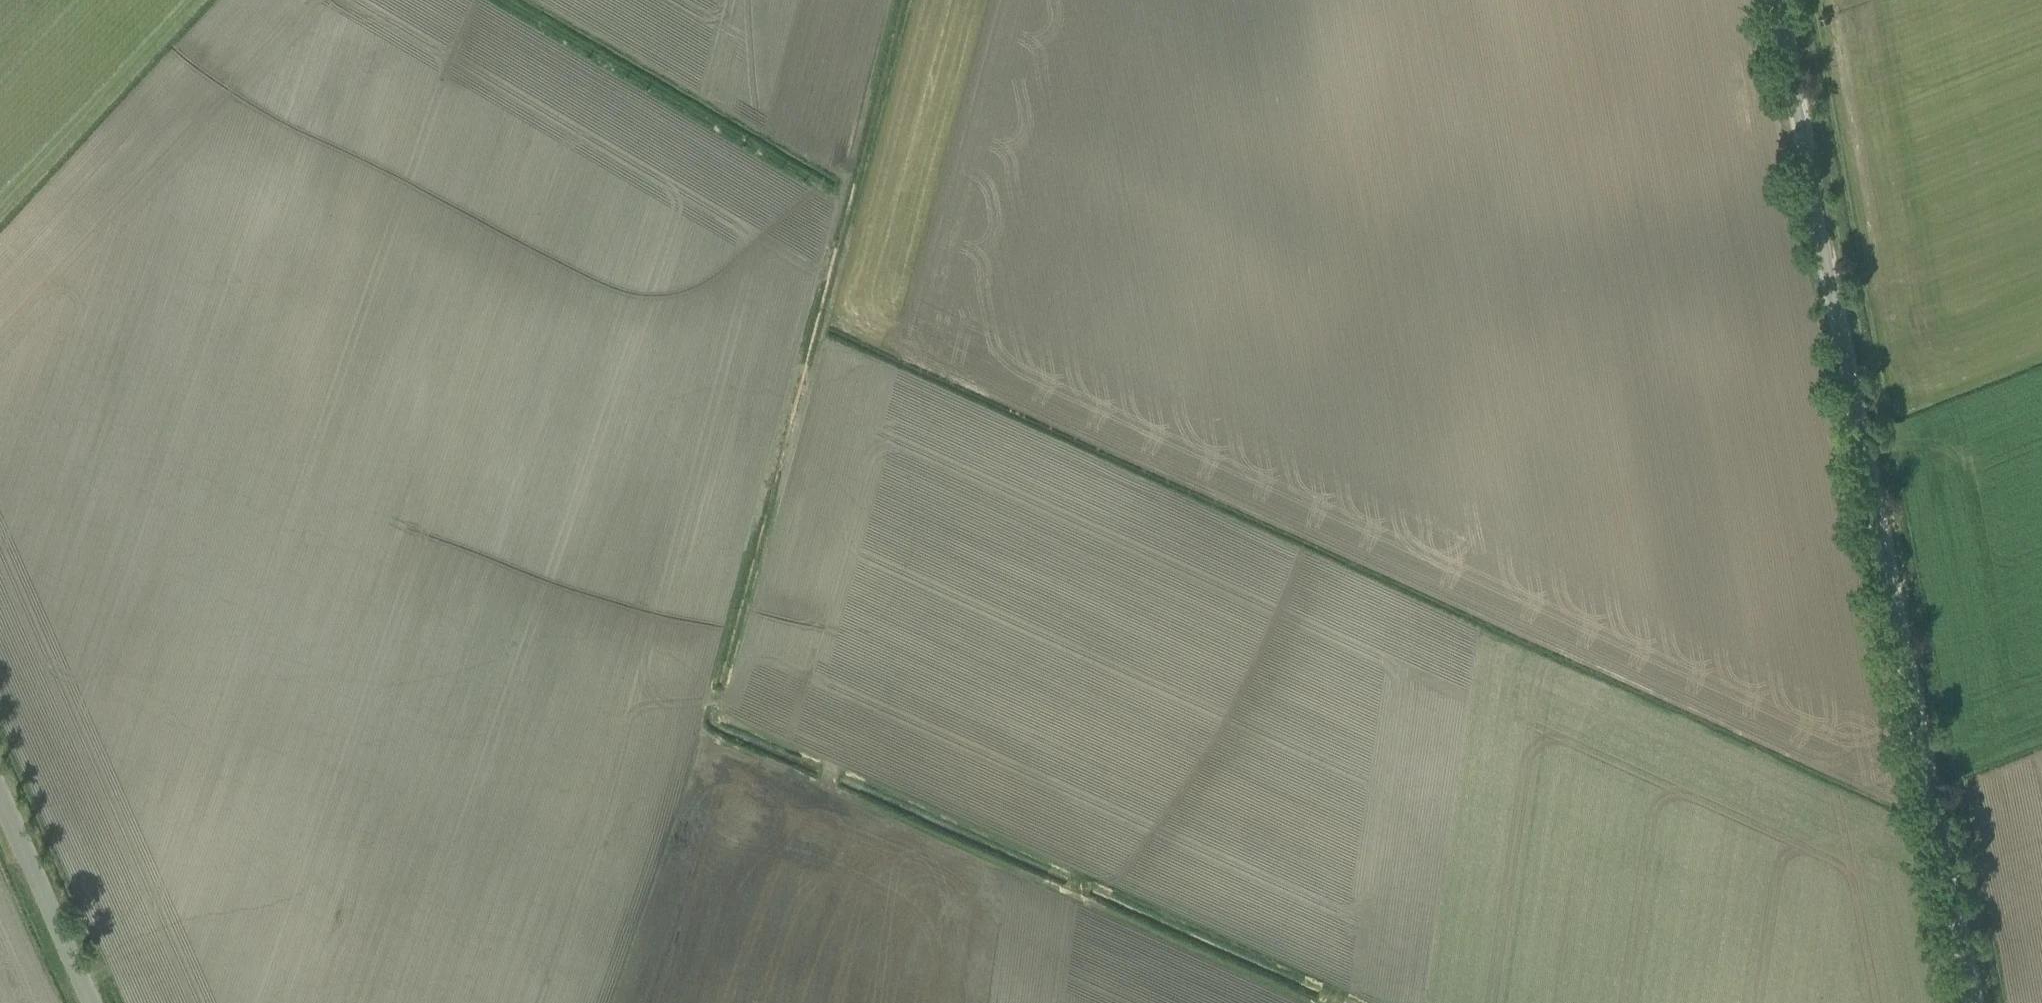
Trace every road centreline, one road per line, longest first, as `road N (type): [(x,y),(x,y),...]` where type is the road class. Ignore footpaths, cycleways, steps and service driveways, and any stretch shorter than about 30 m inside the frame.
road 1 (unclassified): [(1975,1002),(1782,0)]
road 2 (unclassified): [(96,1002),(0,774)]

